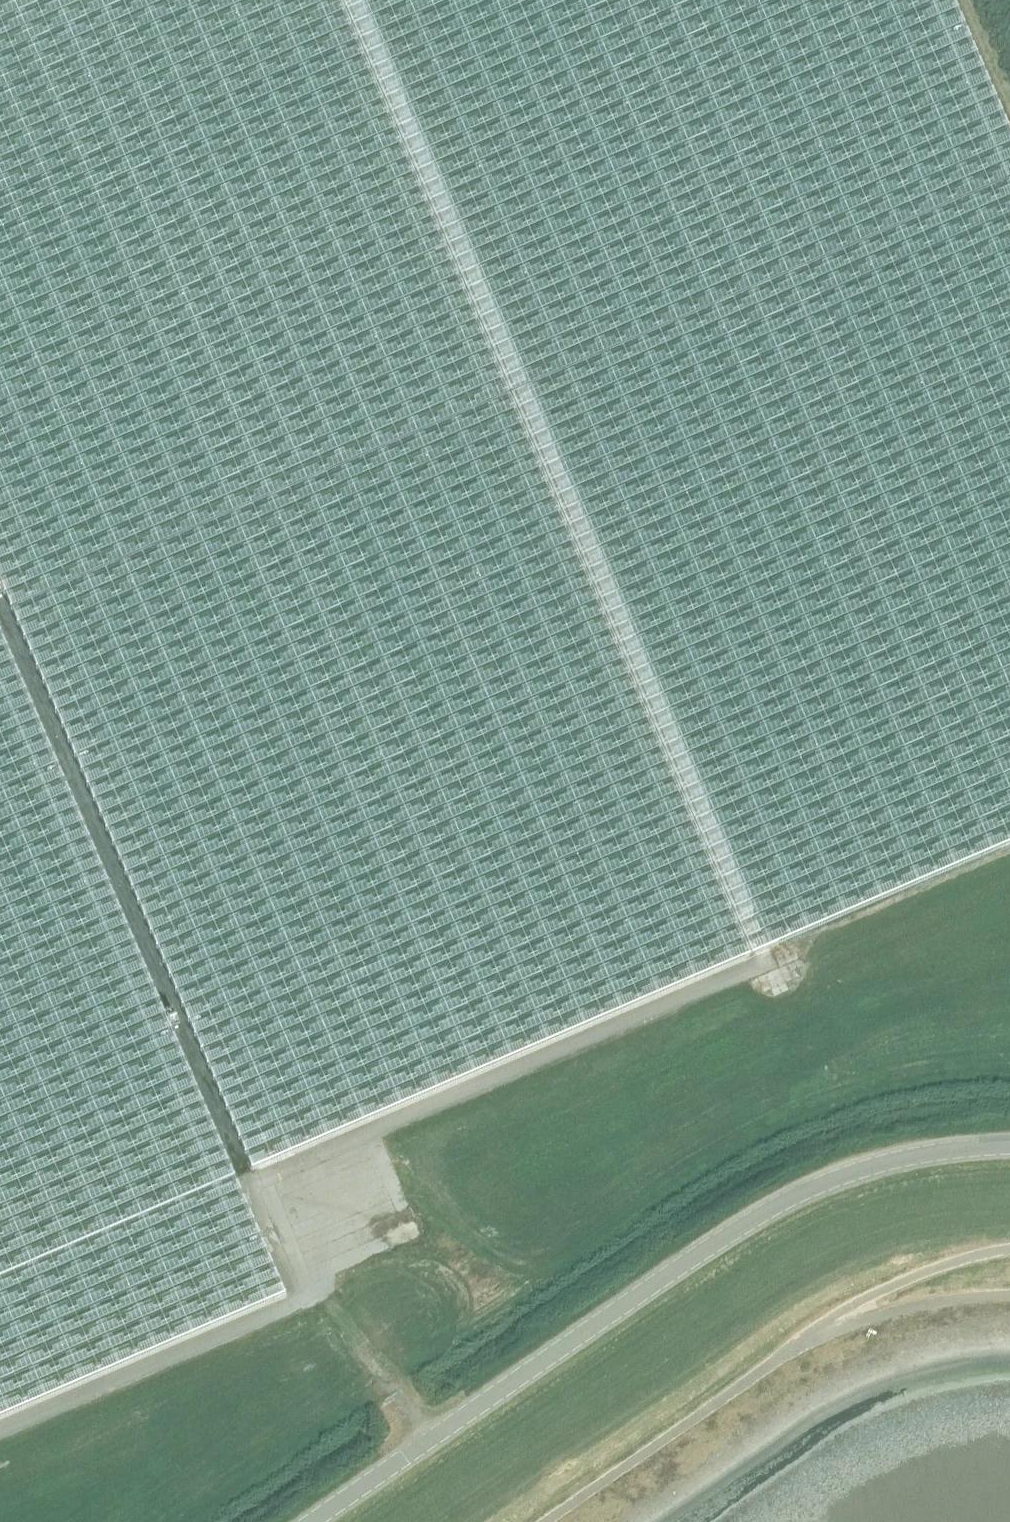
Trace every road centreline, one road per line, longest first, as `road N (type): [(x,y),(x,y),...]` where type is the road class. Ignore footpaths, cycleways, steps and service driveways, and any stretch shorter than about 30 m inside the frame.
road 1 (unclassified): [(321,1521),(726,1234),(848,1172),(925,1153),(1009,1151)]

